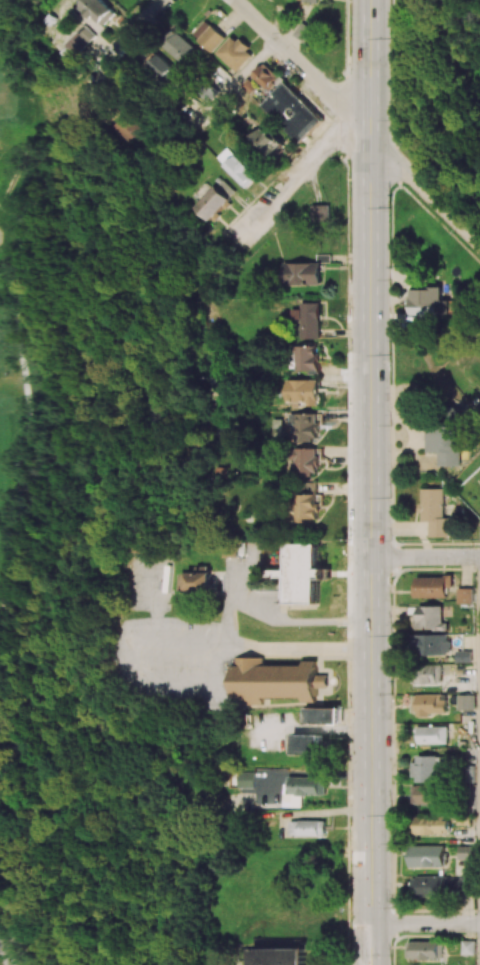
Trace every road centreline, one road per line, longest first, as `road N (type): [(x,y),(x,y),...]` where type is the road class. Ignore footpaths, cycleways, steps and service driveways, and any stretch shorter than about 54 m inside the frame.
road 1 (primary): [(371,0),(371,964)]
road 2 (residential): [(370,130),(236,0)]
road 3 (residential): [(350,111),(231,245)]
road 4 (residential): [(479,241),(370,130)]

